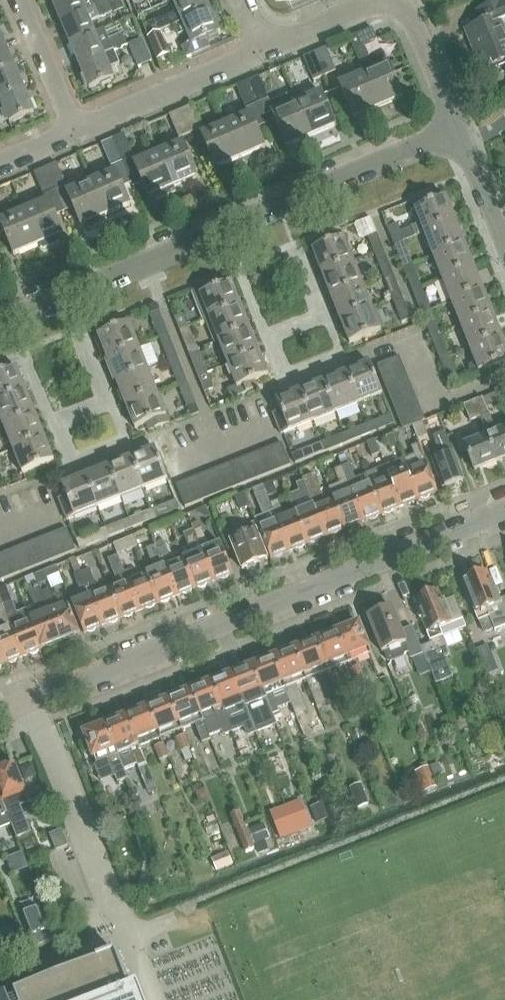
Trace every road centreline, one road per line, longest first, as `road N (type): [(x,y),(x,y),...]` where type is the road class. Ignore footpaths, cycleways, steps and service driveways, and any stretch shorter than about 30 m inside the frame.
road 1 (residential): [(0,716),(504,508)]
road 2 (residential): [(0,325),(456,128)]
road 3 (residential): [(456,128),(413,18),(402,9),(373,4),(265,51)]
road 4 (residential): [(77,130),(265,51)]
road 5 (residential): [(20,0),(77,130)]
road 6 (residential): [(504,243),(456,128)]

